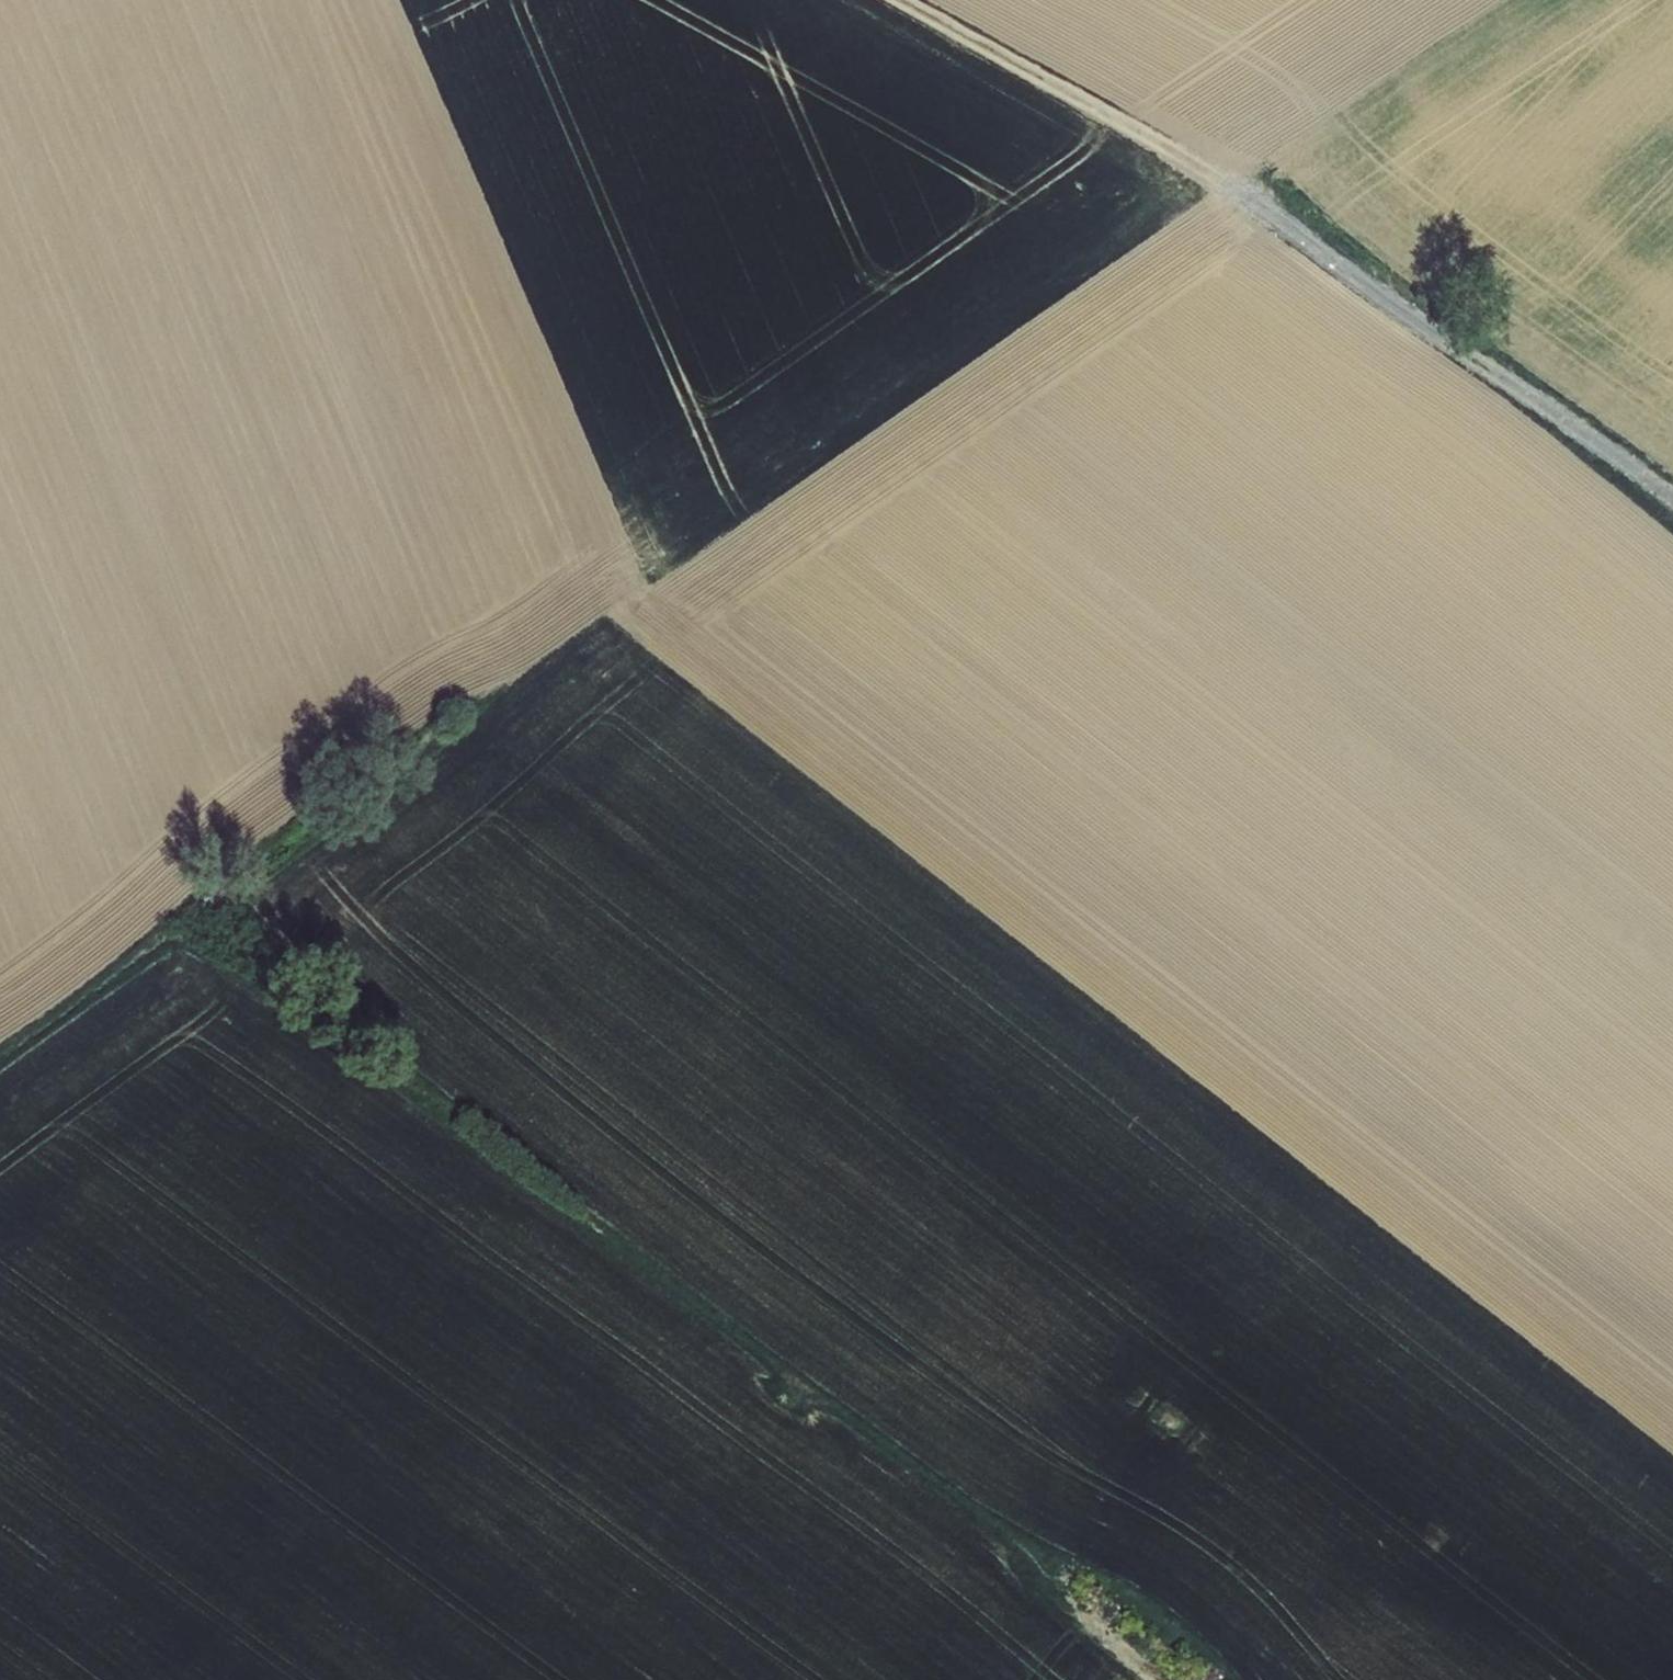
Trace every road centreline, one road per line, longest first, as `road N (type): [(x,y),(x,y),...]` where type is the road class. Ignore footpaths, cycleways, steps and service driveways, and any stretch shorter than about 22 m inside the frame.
road 1 (track): [(920,0),(1252,186),(1672,489)]
road 2 (track): [(1151,1679),(1057,1593)]

